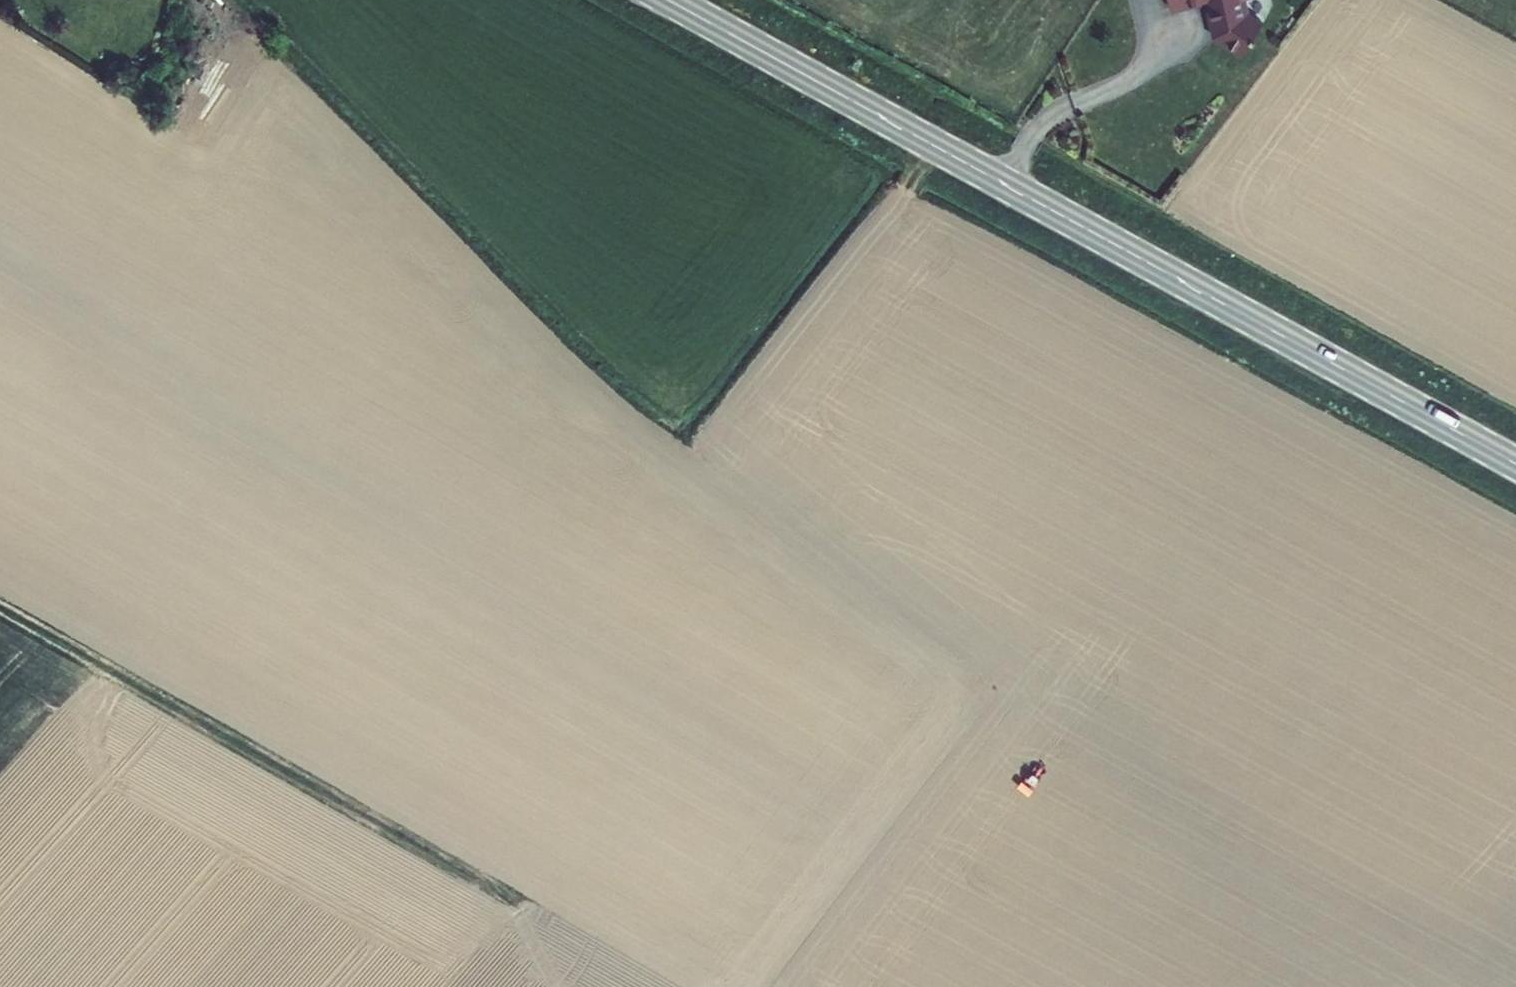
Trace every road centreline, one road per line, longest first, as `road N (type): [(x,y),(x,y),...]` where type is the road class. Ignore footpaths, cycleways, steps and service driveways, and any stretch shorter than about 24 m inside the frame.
road 1 (secondary): [(672,0),(1515,463)]

